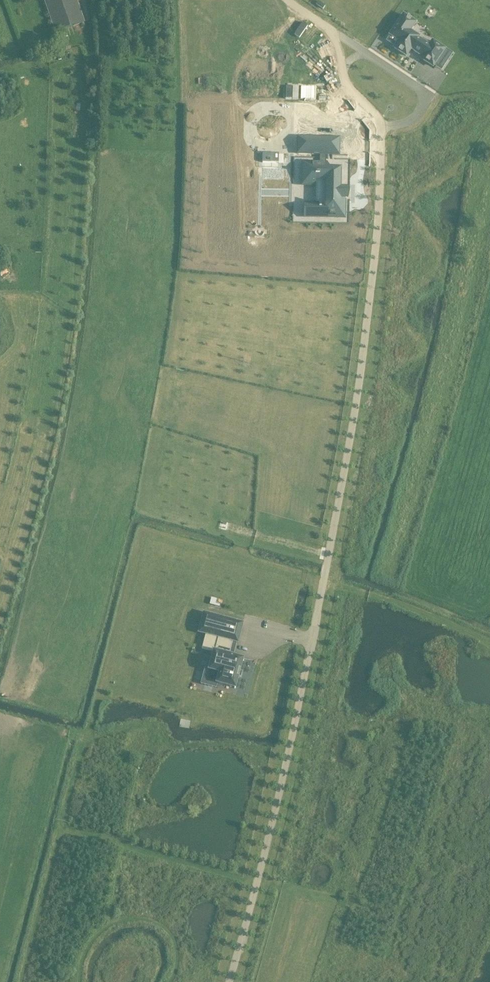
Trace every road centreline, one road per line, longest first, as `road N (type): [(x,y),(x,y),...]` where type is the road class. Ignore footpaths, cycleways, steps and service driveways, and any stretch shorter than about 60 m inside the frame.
road 1 (unclassified): [(229,981),(288,755),(353,426),(383,128)]
road 2 (unclassified): [(365,53),(423,95),(417,115),(383,128)]

